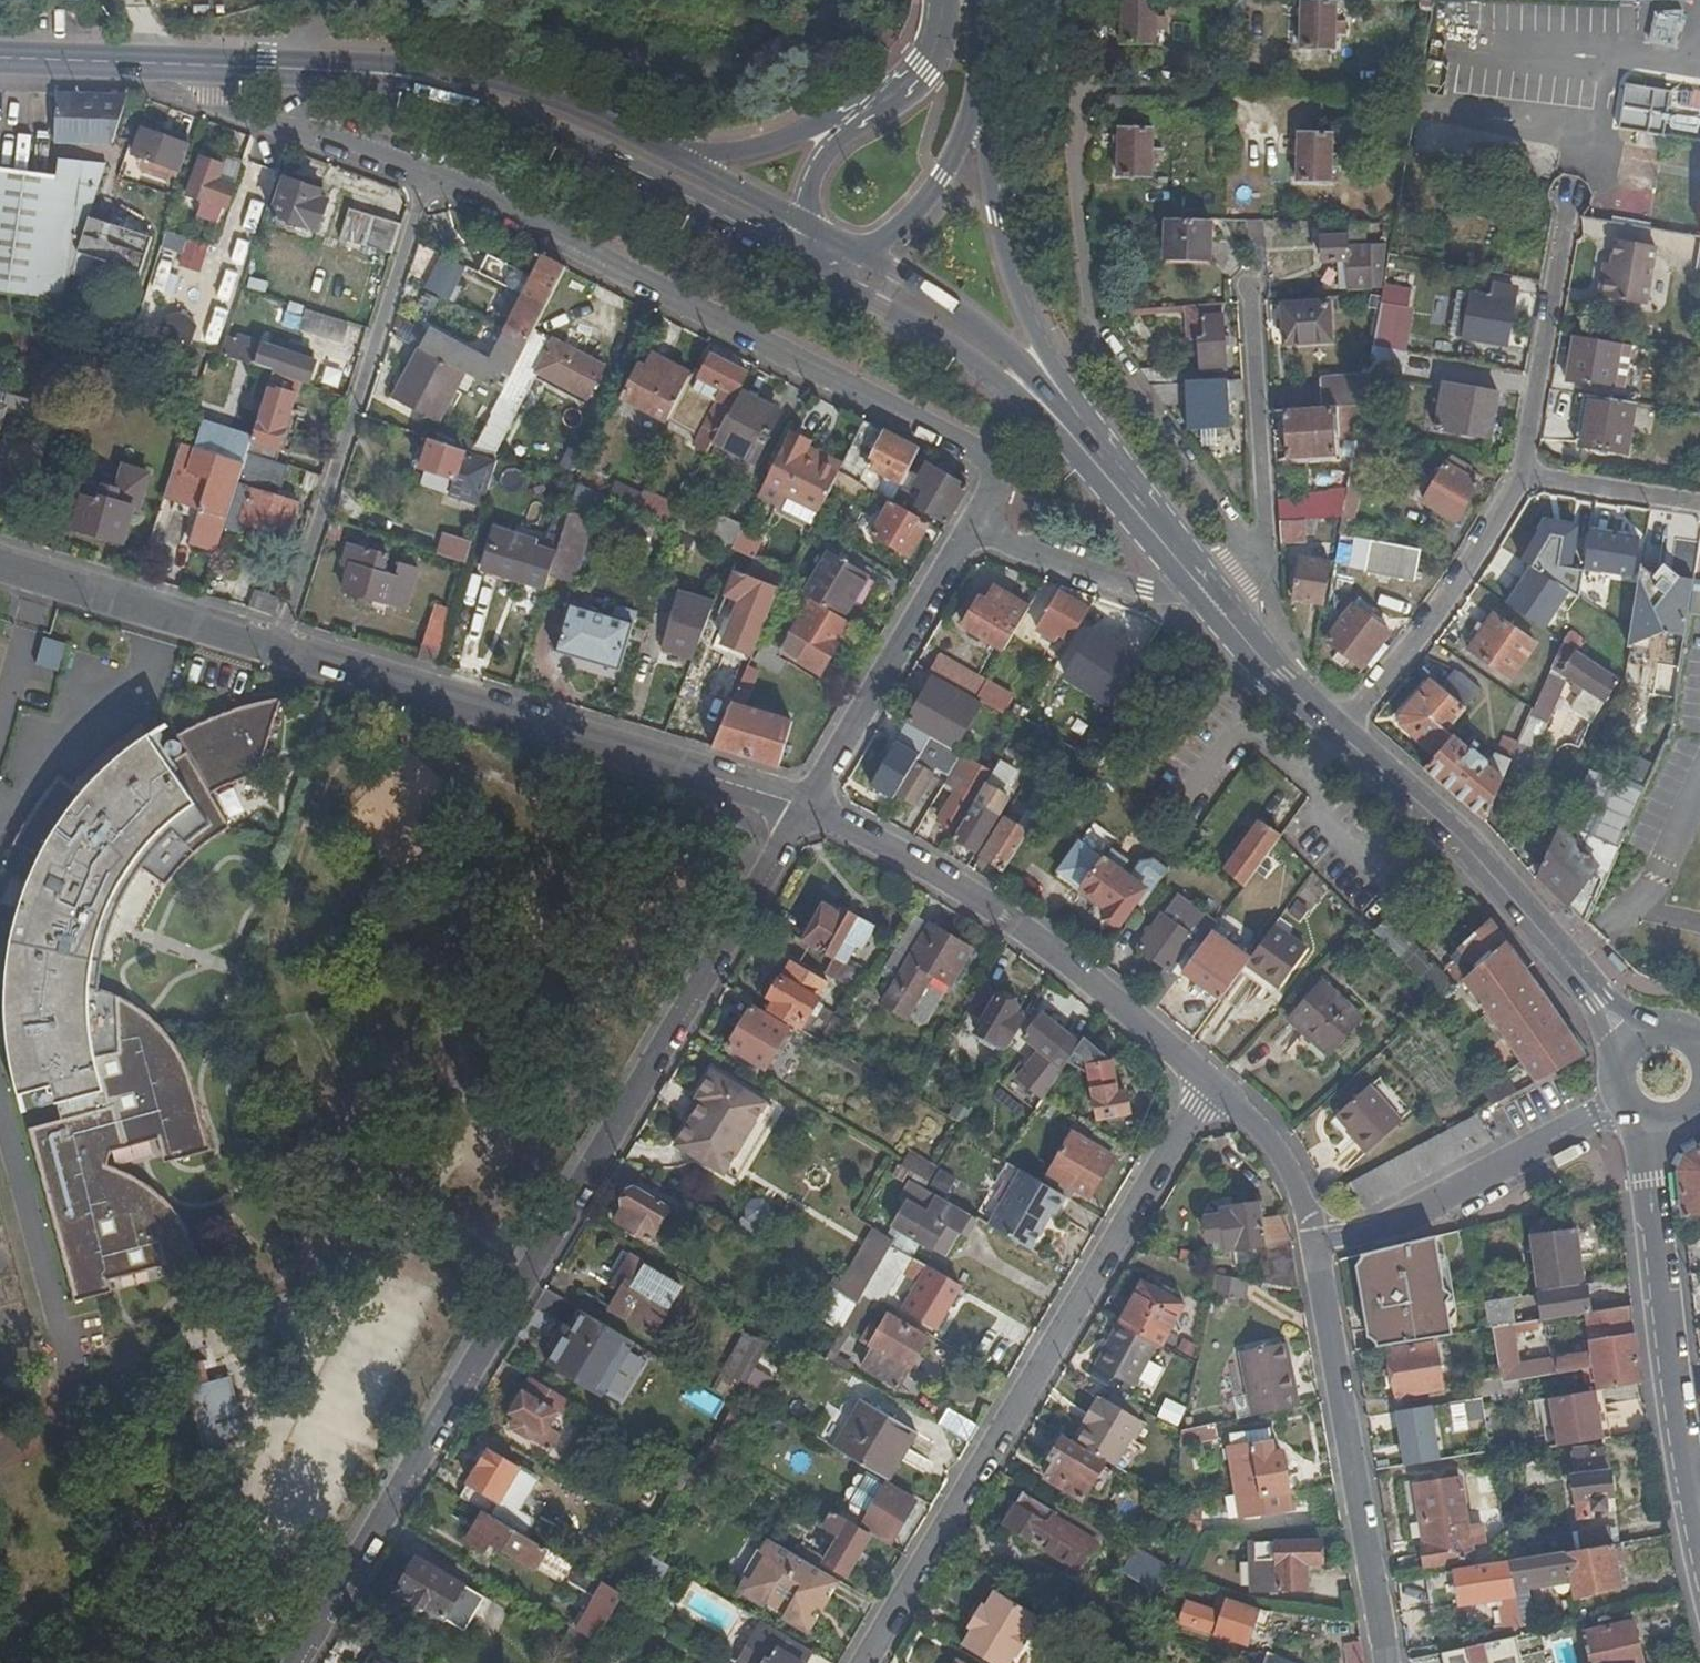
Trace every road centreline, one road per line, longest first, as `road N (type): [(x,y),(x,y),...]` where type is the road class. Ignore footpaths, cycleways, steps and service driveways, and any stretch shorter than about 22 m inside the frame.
road 1 (residential): [(296,1662),(804,803)]
road 2 (residential): [(431,175),(839,380),(982,461),(987,489),(970,526)]
road 3 (residential): [(866,1662),(1211,1083)]
road 4 (tertiary): [(175,63),(455,106),(767,255)]
road 5 (residential): [(278,648),(804,803)]
road 6 (residential): [(1253,555),(1089,328),(1065,61)]
road 7 (residential): [(431,175),(278,648)]
road 8 (residential): [(804,803),(1005,908),(1211,1083)]
road 9 (tertiary): [(644,151),(463,76),(302,61),(175,63)]
road 10 (tertiary): [(1641,1046),(1479,856),(1344,737)]
road 11 (tertiary): [(1652,1110),(1649,1183),(1699,1533)]
road 12 (residential): [(1318,1242),(1383,1662)]
road 13 (residential): [(1318,1242),(1377,1228),(1634,1098)]
road 14 (tertiary): [(839,290),(990,378),(1114,481)]
road 15 (tertiary): [(937,40),(854,101),(773,143),(708,154),(644,151)]
road 16 (residential): [(804,803),(970,526)]
road 17 (residential): [(1525,479),(1344,737)]
road 18 (residential): [(155,64),(232,109),(431,175)]
road 19 (tertiary): [(1070,403),(1032,332),(966,125)]
road 20 (residential): [(0,564),(278,648)]
road 21 (residential): [(1574,197),(1525,479)]
road 22 (residential): [(1253,291),(1265,532),(1253,555)]
road 23 (tertiary): [(1070,403),(951,309),(860,256)]
road 24 (residential): [(970,526),(1076,572),(1207,593)]
road 25 (tertiary): [(937,40),(925,70),(856,122),(818,166),(811,232)]
road 26 (tertiary): [(1344,737),(1278,678),(1207,593)]
road 27 (residential): [(1211,1083),(1273,1140),(1297,1177),(1318,1242)]
road 28 (tertiary): [(811,232),(644,151)]
road 29 (residential): [(1525,479),(1699,506)]
road 30 (tertiary): [(860,256),(928,194),(966,125)]
road 31 (tertiary): [(155,64),(0,59)]
road 32 (tertiary): [(1207,593),(1114,481)]
road 33 (tertiary): [(966,125),(978,0)]

